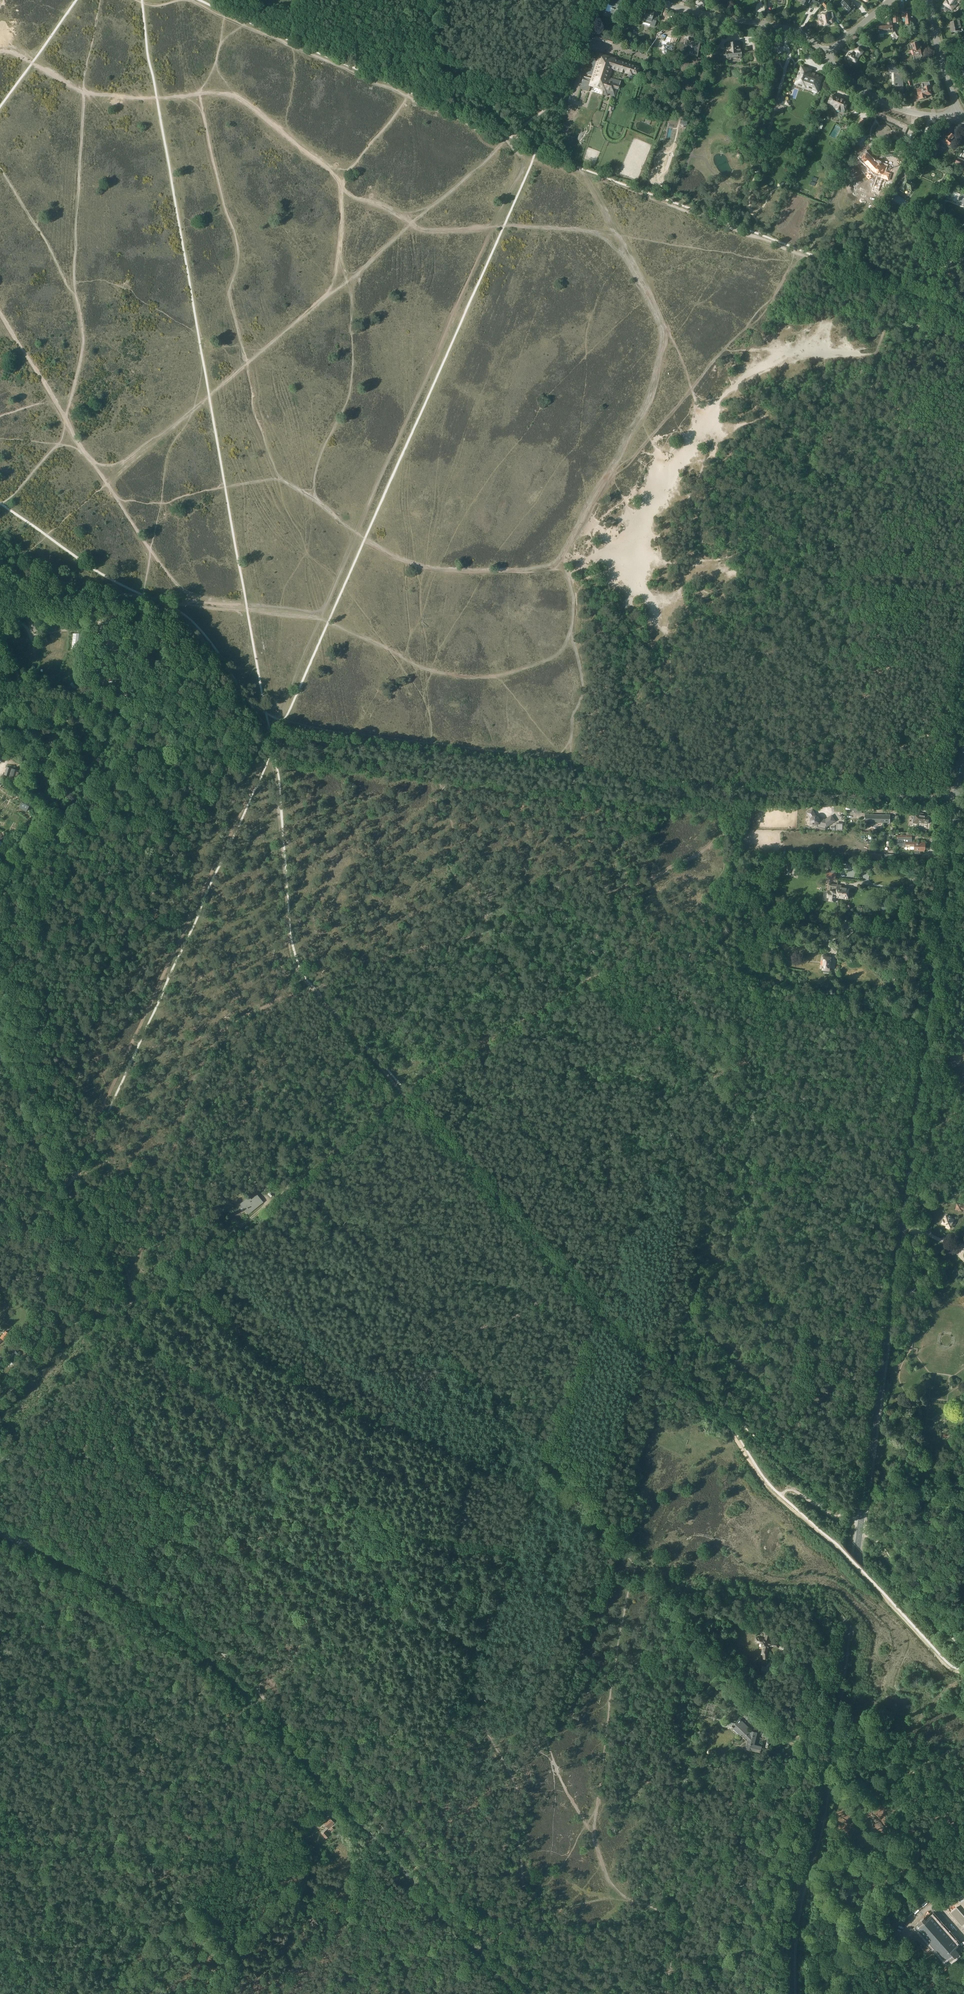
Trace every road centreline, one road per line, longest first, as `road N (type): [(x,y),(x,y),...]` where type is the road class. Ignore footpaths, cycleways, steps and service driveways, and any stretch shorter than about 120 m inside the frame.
road 1 (secondary): [(792,1993),(792,1935),(821,1822),(957,797)]
road 2 (unclassified): [(957,797),(654,792),(124,727)]
road 3 (secondary): [(513,1993),(240,1685),(107,1581),(0,1532)]
road 4 (track): [(571,1276),(513,1320),(319,1354),(274,1374),(232,1408)]
road 5 (track): [(725,1411),(769,1488),(847,1556),(947,1666),(963,1674)]
road 6 (track): [(510,1547),(414,1535),(381,1522),(232,1408)]
road 7 (track): [(572,745),(545,757),(284,721)]
road 8 (track): [(512,1541),(399,1466),(344,1399),(286,1368)]
road 9 (track): [(594,1834),(624,1616),(641,1560)]
road 10 (track): [(510,1547),(591,1325)]
road 11 (track): [(400,1842),(473,1650)]
road 12 (track): [(69,1184),(0,999)]
road 13 (track): [(279,1198),(127,1308)]
road 14 (residential): [(827,53),(788,28),(658,0)]
road 15 (track): [(487,1944),(563,1866),(597,1809)]
road 16 (track): [(31,1842),(124,1857),(198,1855)]
road 17 (residential): [(960,113),(895,107),(857,85),(827,53)]
road 18 (track): [(198,1855),(200,1902),(222,1938),(221,1955),(194,1993)]
road 19 (track): [(545,1457),(641,1560)]
road 20 (track): [(0,1401),(89,1308)]

